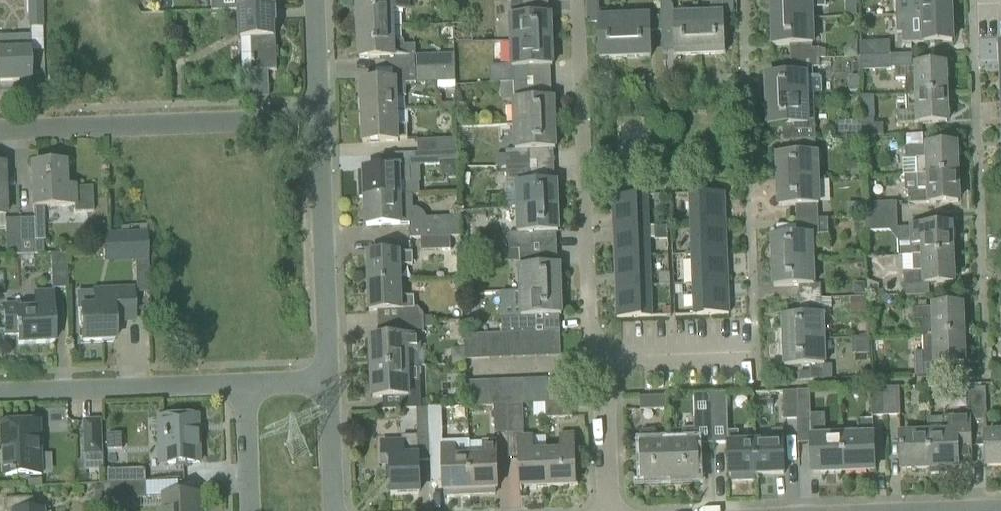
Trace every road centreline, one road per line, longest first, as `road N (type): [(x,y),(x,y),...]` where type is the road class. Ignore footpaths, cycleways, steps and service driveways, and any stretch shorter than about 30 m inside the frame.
road 1 (residential): [(577,0),(594,364)]
road 2 (residential): [(0,131),(318,120)]
road 3 (residential): [(326,383),(318,120)]
road 4 (residential): [(0,394),(245,386)]
road 5 (residential): [(607,510),(604,397),(594,364)]
road 6 (residential): [(333,510),(326,383)]
road 7 (residential): [(248,510),(245,386)]
road 8 (residential): [(318,120),(313,0)]

